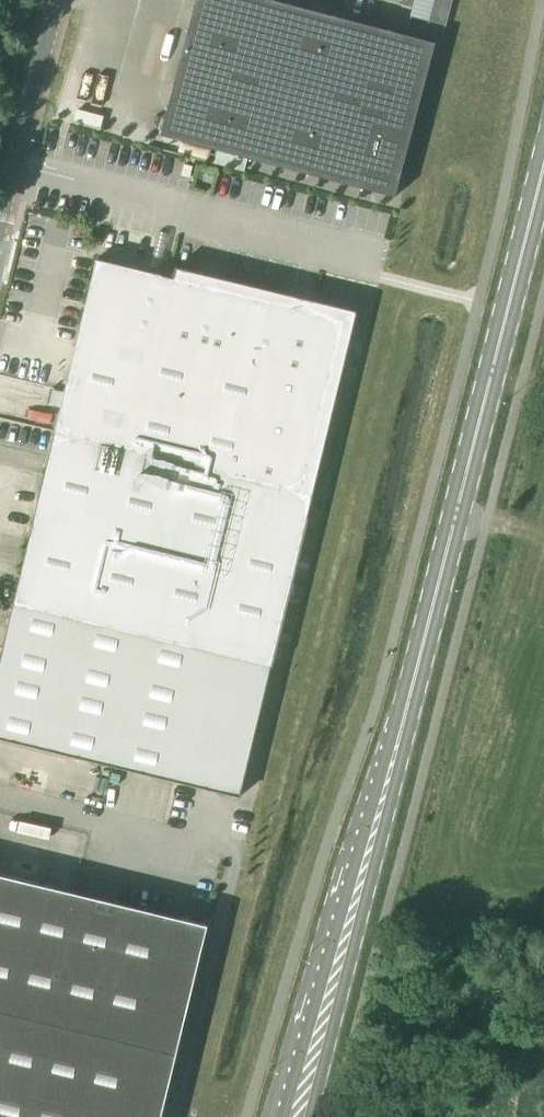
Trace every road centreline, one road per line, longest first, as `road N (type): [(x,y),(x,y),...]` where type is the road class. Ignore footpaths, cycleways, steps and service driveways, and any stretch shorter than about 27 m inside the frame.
road 1 (tertiary): [(299,1116),(543,165)]
road 2 (unclassified): [(0,224),(60,0)]

